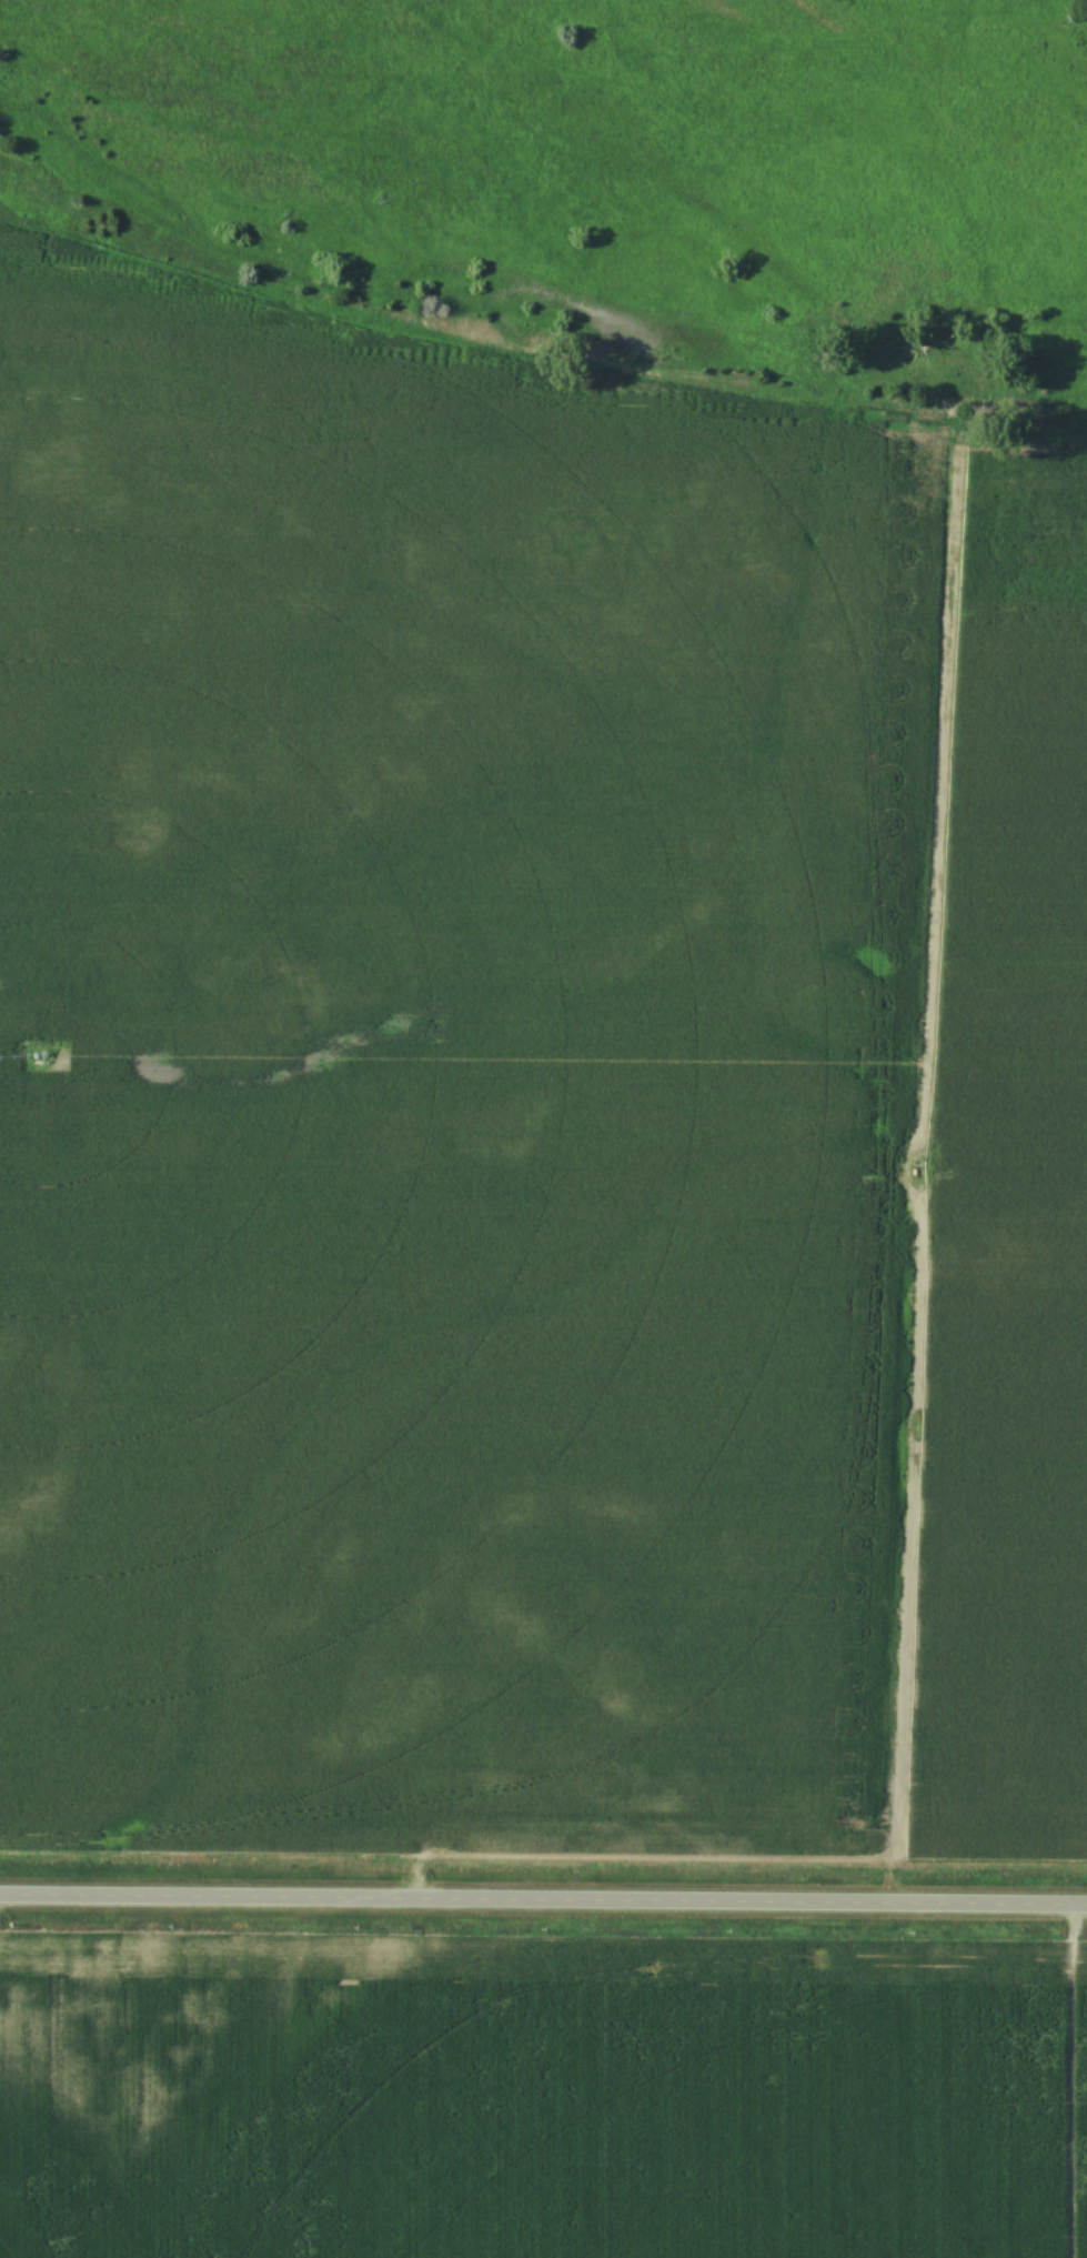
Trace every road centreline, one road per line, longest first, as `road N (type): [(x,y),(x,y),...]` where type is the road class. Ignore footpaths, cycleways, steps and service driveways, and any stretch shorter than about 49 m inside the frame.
road 1 (tertiary): [(1086,1905),(0,1896)]

